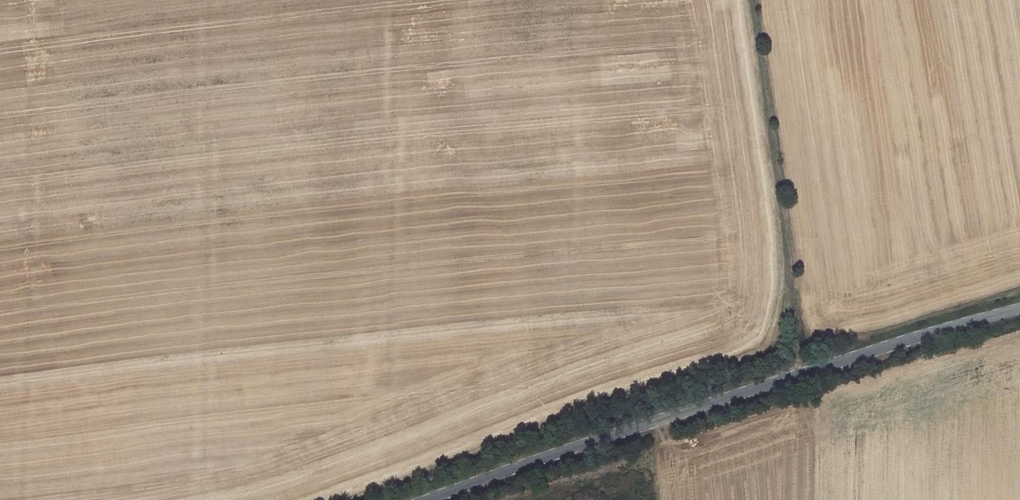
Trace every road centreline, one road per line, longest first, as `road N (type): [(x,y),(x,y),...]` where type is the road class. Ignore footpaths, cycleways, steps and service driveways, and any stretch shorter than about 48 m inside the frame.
road 1 (unclassified): [(1019,306),(426,499)]

